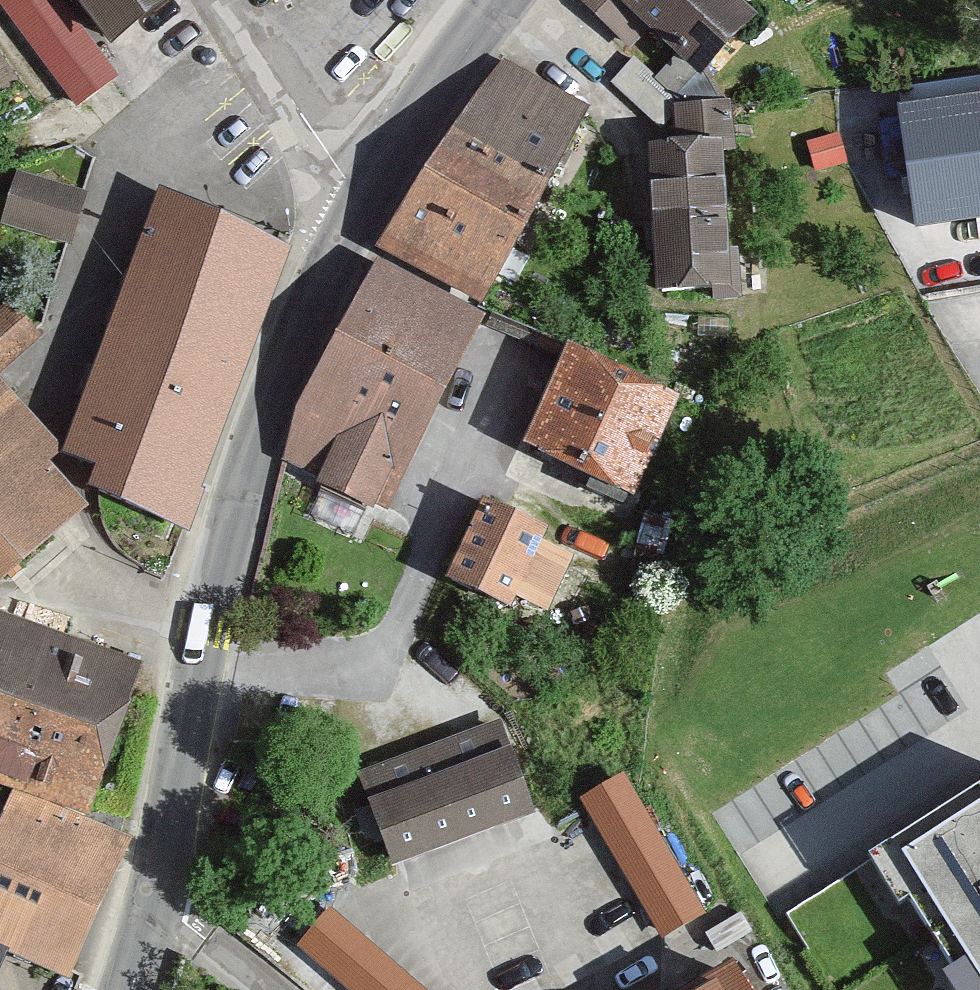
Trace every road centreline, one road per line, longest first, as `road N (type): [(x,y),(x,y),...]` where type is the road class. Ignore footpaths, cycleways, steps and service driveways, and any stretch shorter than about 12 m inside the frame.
road 1 (tertiary): [(121,989),(246,495),(342,240),(505,0)]
road 2 (residential): [(783,870),(979,753)]

